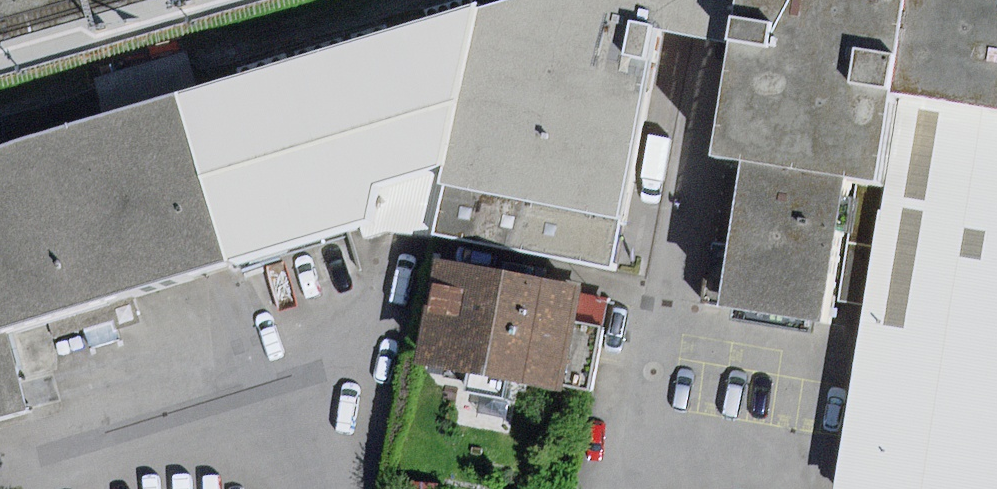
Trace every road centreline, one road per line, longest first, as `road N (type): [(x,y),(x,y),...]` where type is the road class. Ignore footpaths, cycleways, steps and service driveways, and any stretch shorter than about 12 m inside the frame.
road 1 (unclassified): [(611,488),(706,35)]

